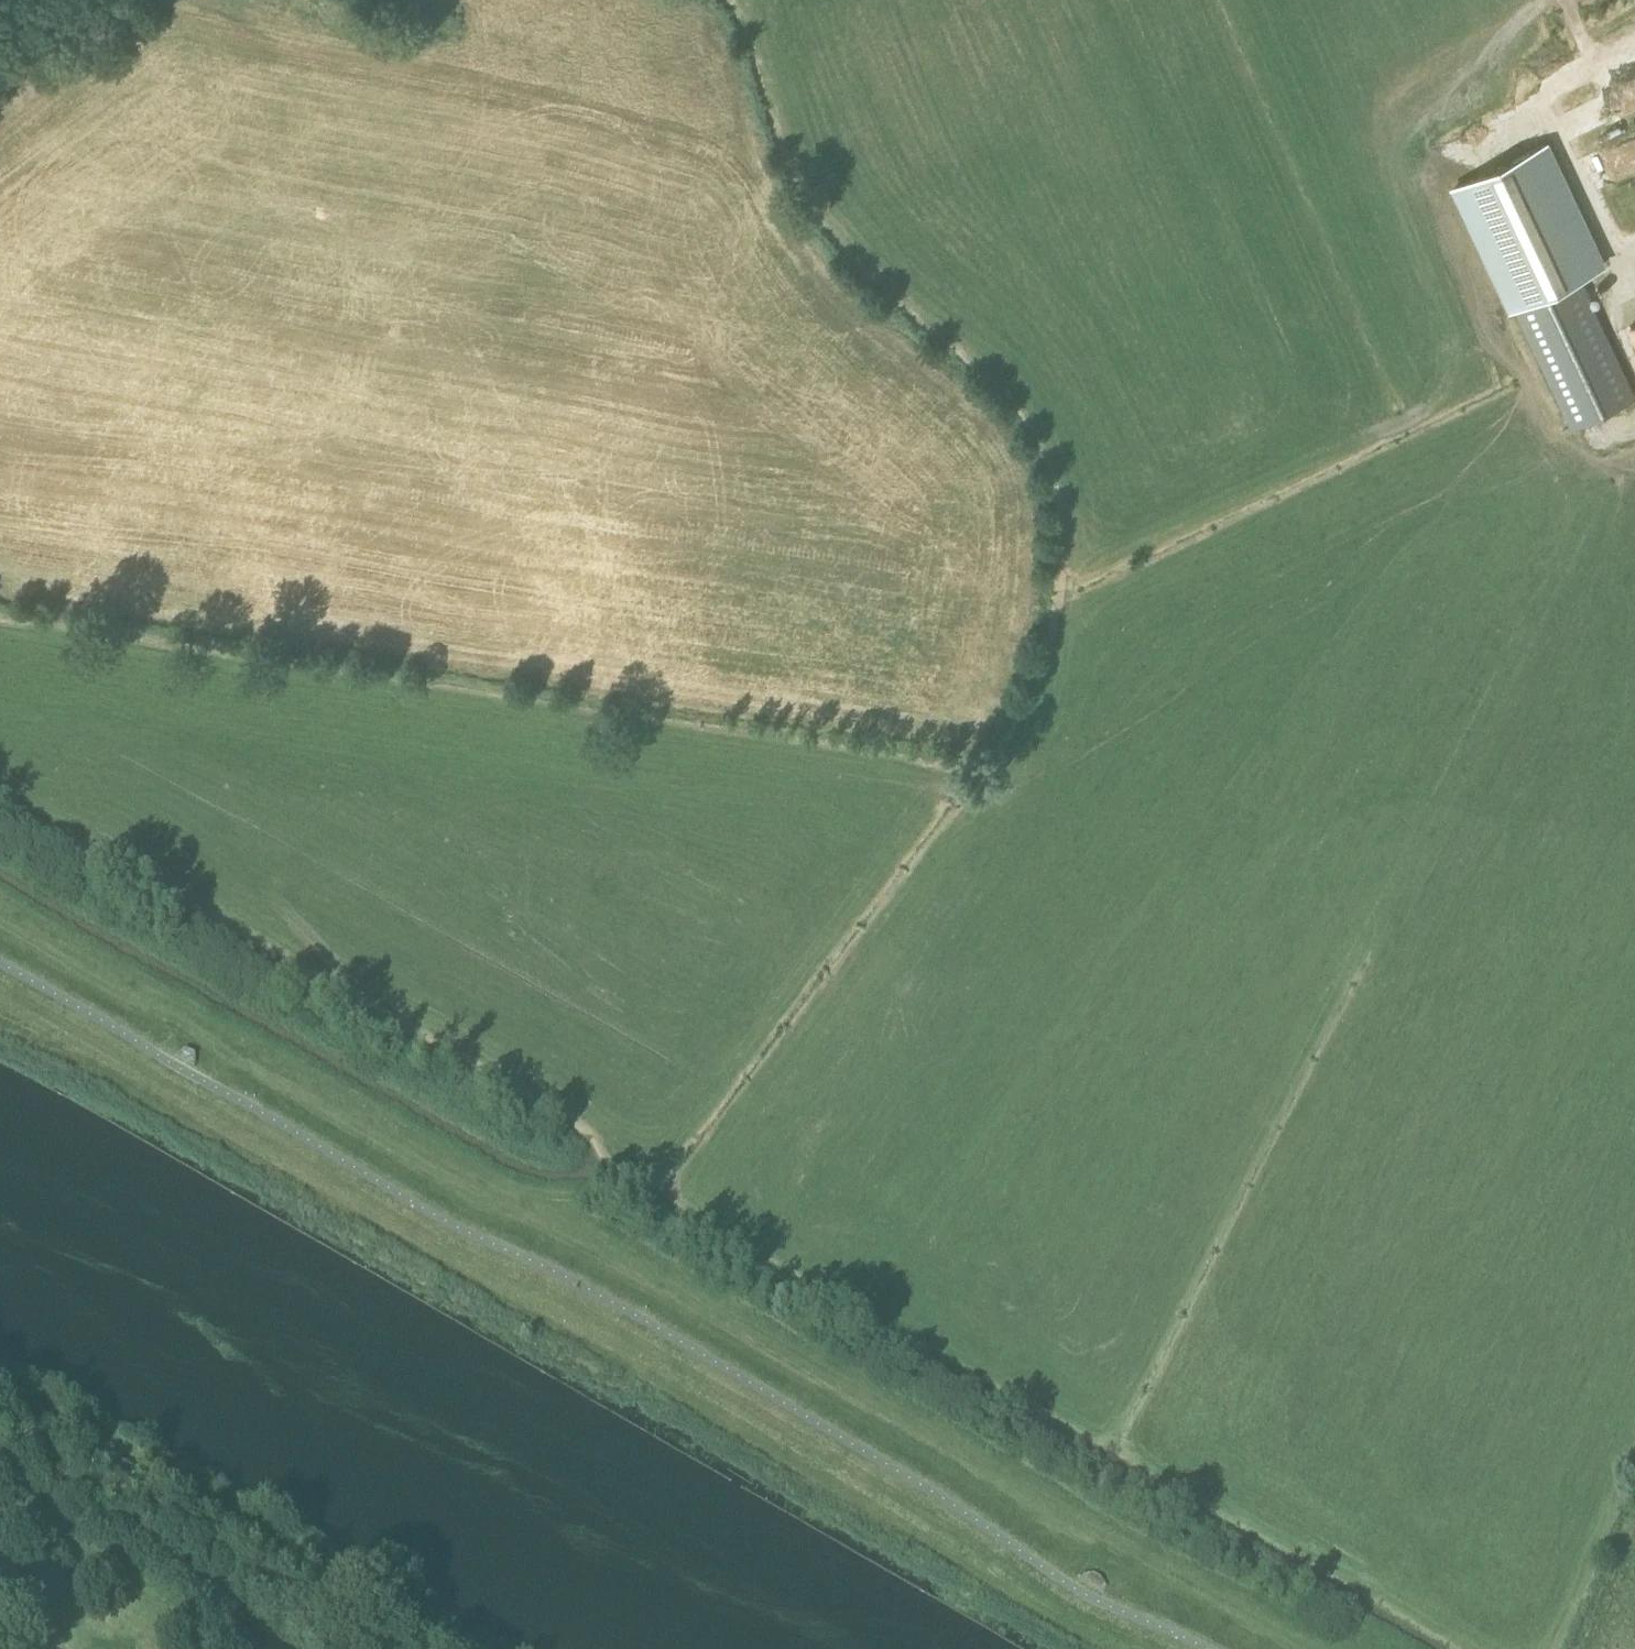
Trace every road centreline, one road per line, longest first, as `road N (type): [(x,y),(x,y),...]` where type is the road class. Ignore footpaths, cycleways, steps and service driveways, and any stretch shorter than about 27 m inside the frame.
road 1 (track): [(497,1648),(0,1364)]

